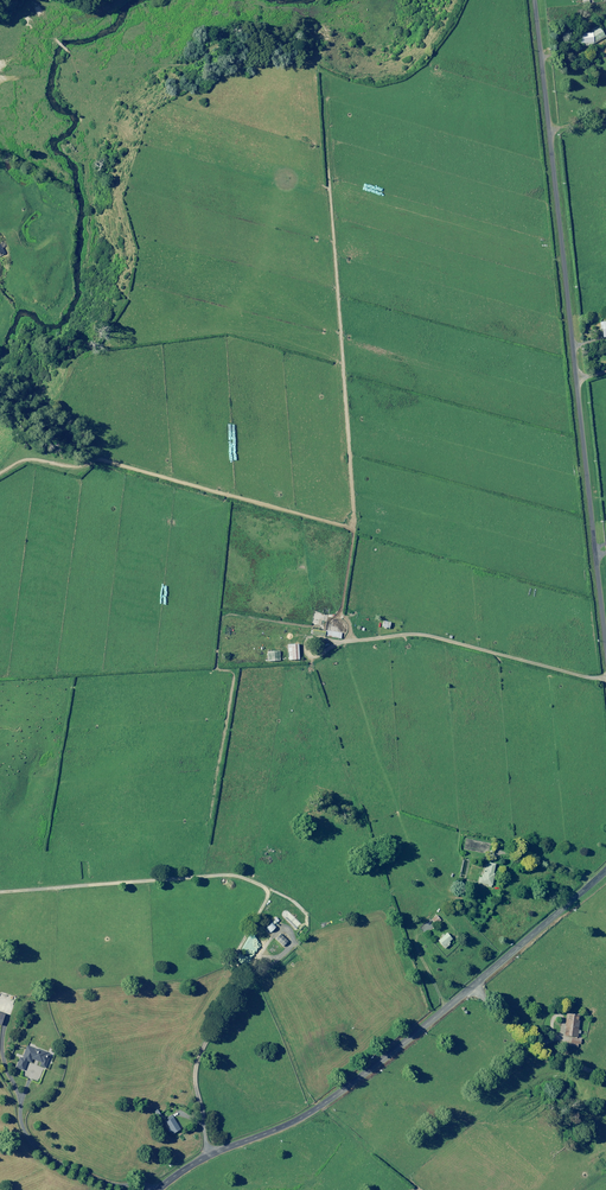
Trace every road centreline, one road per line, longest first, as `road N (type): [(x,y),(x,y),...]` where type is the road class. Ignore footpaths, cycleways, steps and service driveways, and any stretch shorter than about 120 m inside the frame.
road 1 (track): [(321,86),(352,519),(337,528),(70,449),(0,464)]
road 2 (unclassified): [(605,637),(535,0)]
road 3 (unclassified): [(159,1189),(196,1163),(334,1096),(605,871)]
road 4 (track): [(264,885),(182,873),(0,886)]
road 5 (track): [(470,989),(553,1056),(605,1077)]
road 6 (track): [(350,641),(341,608),(352,519)]

